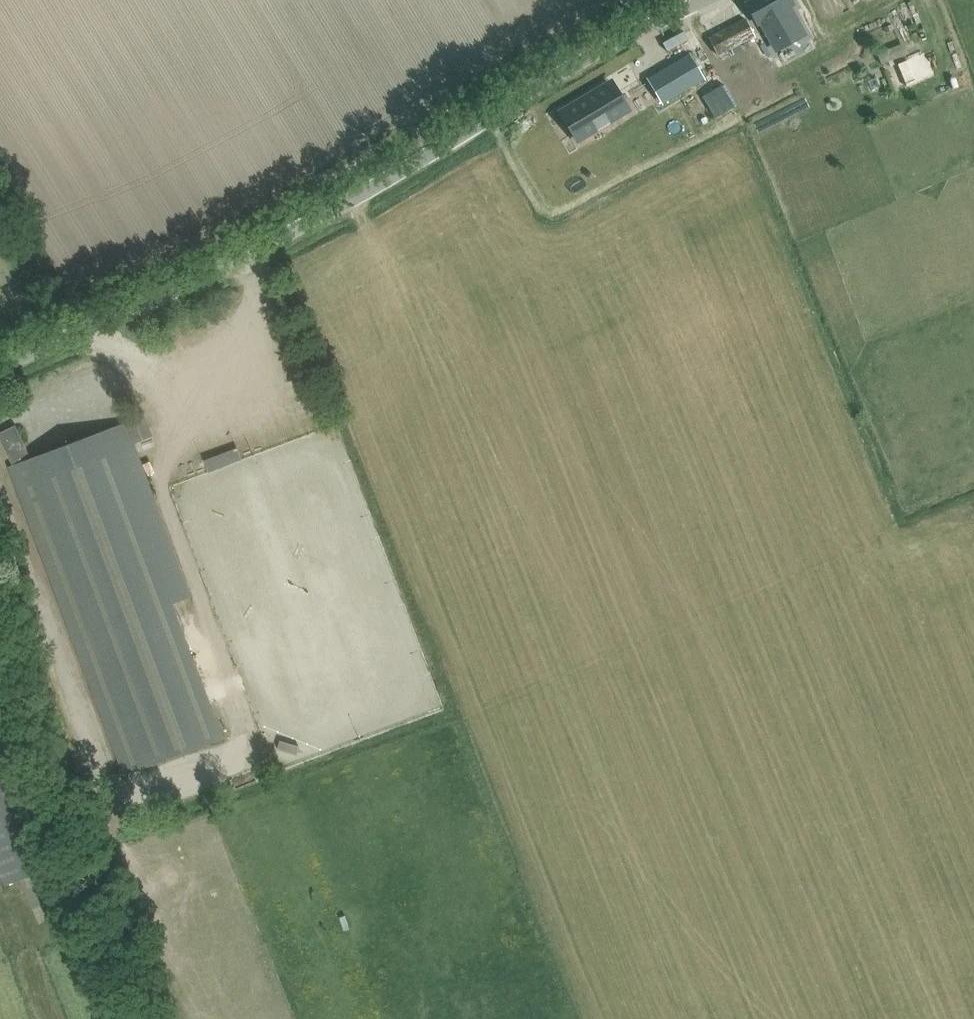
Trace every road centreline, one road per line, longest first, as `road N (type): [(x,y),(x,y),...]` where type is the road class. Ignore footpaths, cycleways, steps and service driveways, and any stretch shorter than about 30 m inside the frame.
road 1 (unclassified): [(0,367),(243,258),(607,45),(702,0)]

